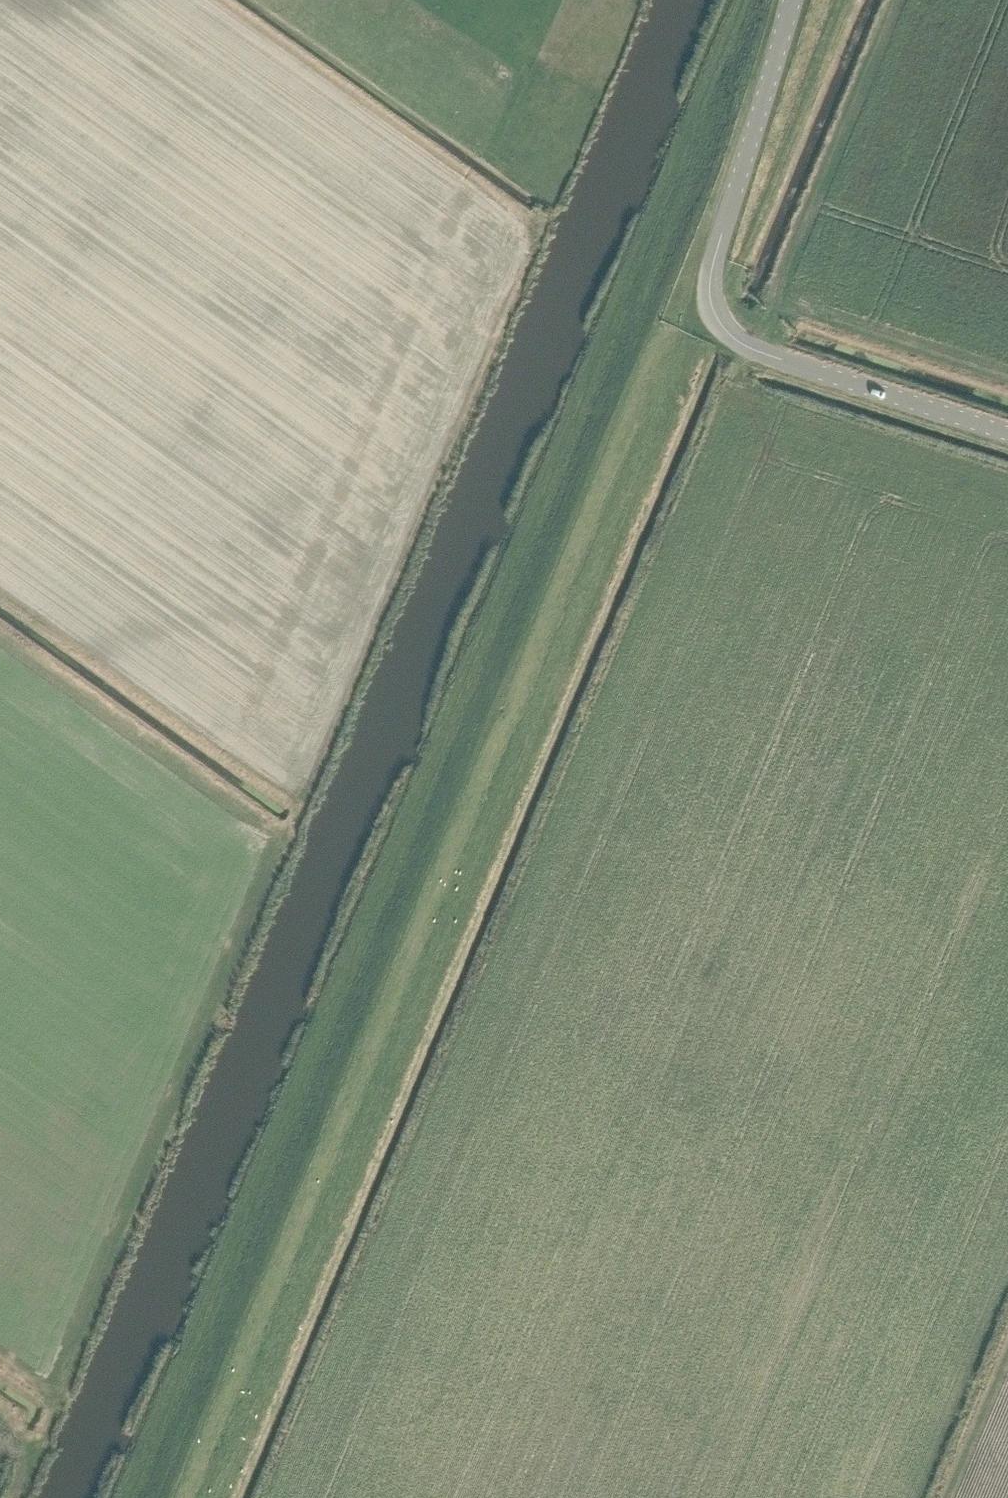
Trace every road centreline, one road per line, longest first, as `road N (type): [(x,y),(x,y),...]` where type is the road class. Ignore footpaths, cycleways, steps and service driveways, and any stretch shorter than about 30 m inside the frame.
road 1 (tertiary): [(1007,435),(782,361),(722,325),(713,300),(719,238),(791,0)]

